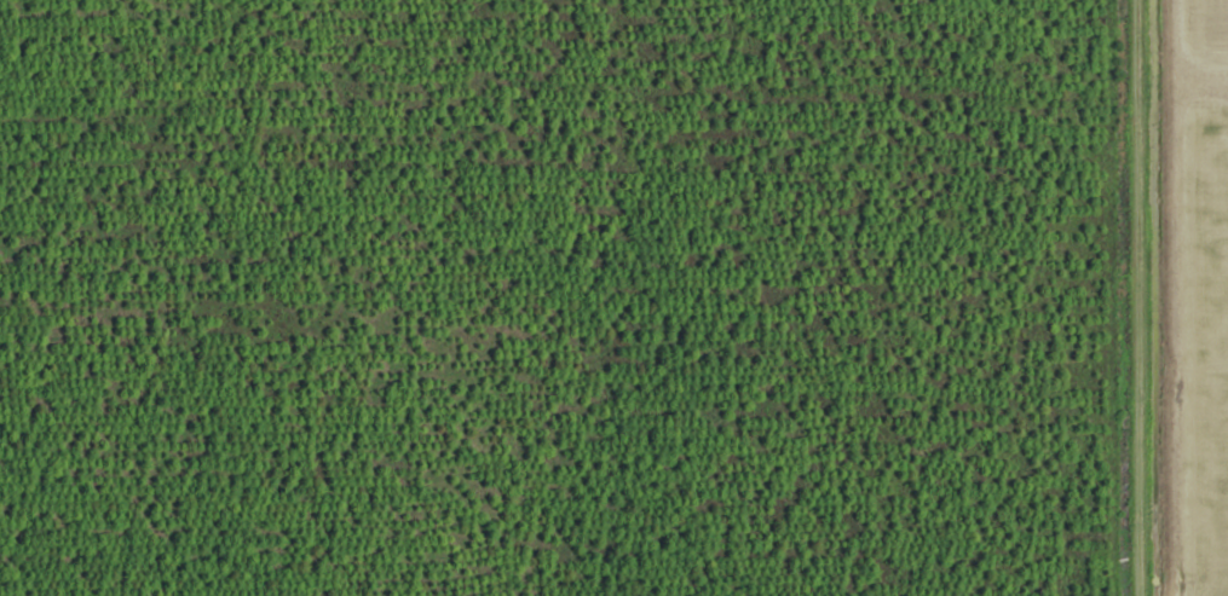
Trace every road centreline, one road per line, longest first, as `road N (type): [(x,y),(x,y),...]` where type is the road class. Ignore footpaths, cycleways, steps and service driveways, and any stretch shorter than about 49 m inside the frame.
road 1 (track): [(1140,595),(1140,0)]

